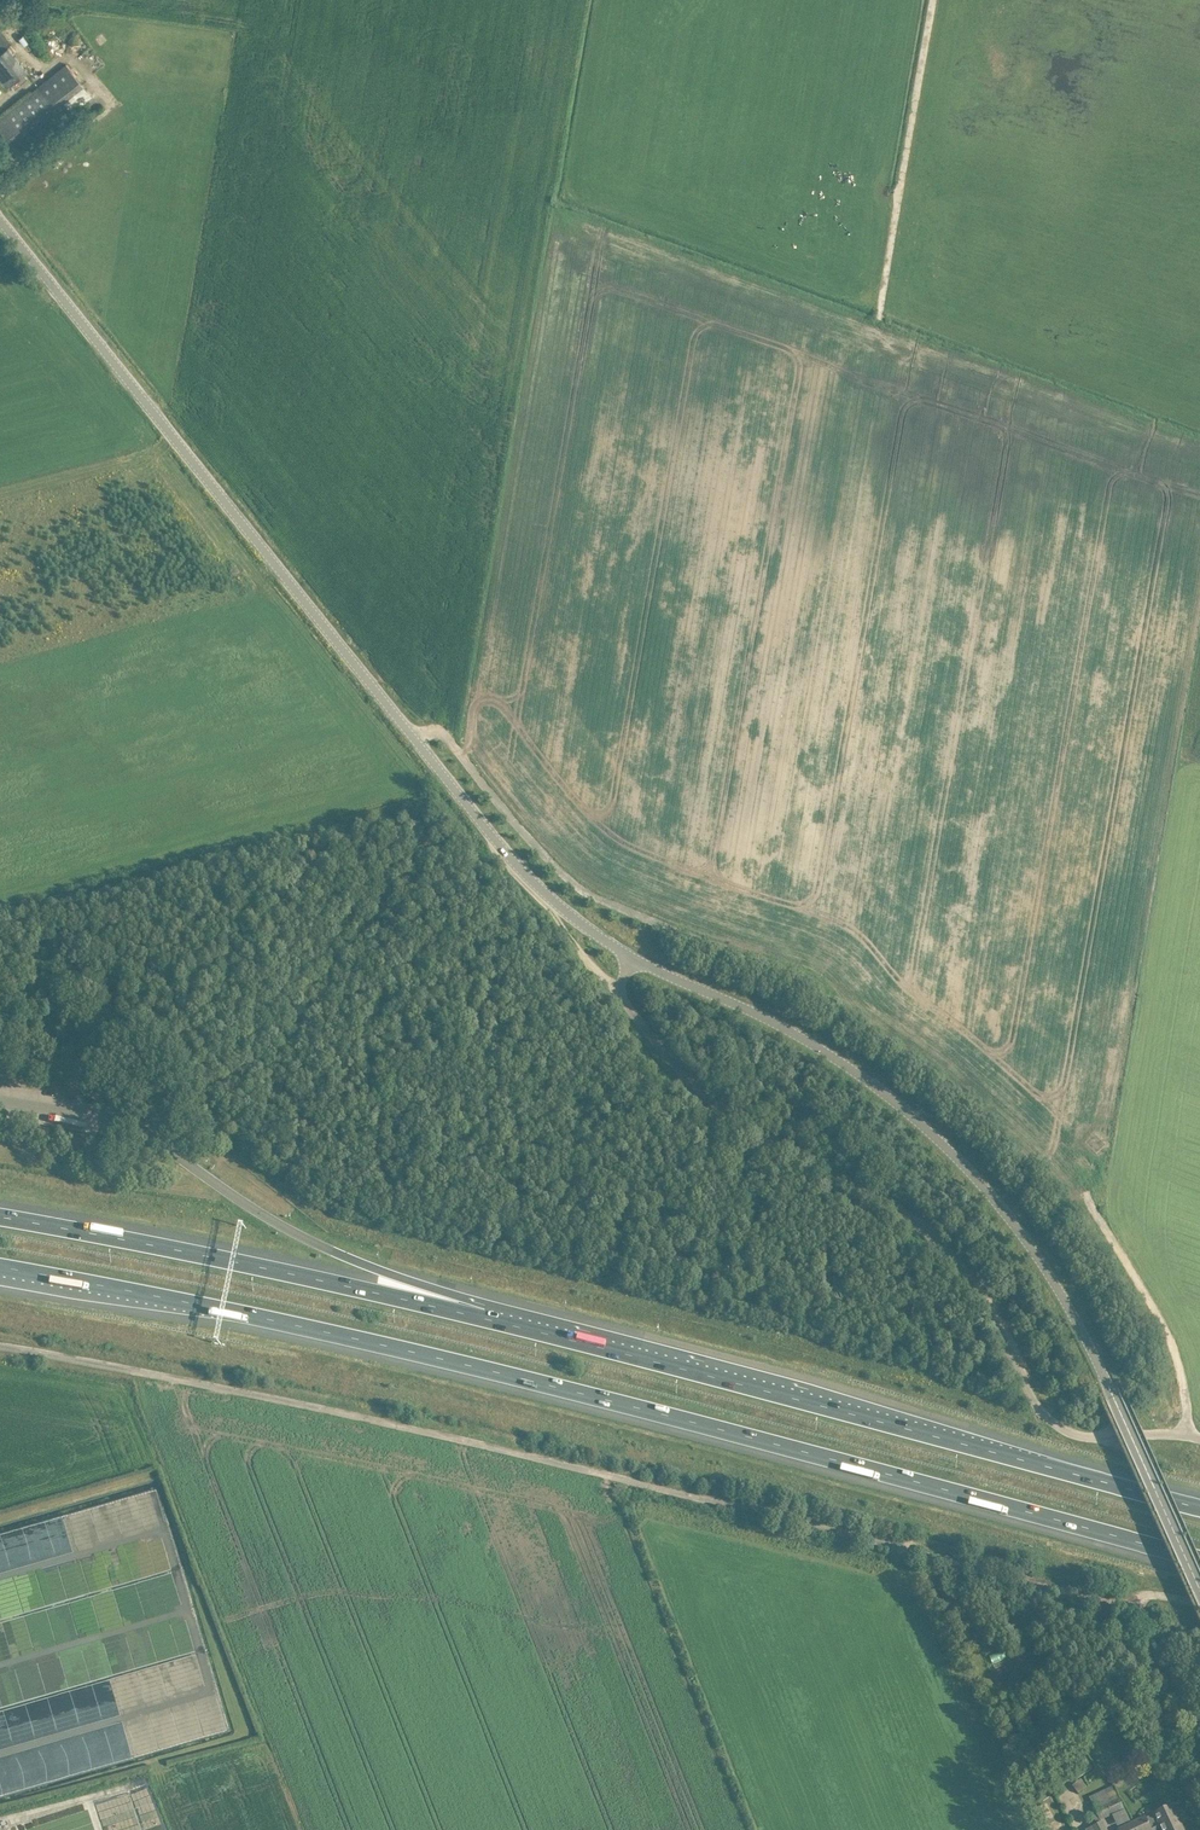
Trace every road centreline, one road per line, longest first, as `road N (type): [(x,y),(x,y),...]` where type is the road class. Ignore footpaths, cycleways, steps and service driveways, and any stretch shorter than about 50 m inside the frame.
road 1 (motorway): [(1199,1509),(480,1316),(0,1214)]
road 2 (motorway): [(0,1266),(400,1348),(1199,1560)]
road 3 (unclassified): [(1129,1605),(406,1427),(0,1347)]
road 4 (tertiary): [(627,958),(560,917),(510,868),(0,220)]
road 5 (tertiary): [(1199,1590),(1086,1340),(1056,1285),(983,1191),(844,1065),(627,958)]
road 6 (unclassified): [(627,958),(627,1004),(700,1092),(882,1196),(950,1258),(989,1313),(1046,1419),(1082,1435),(1188,1437)]
road 7 (track): [(409,739),(430,732),(456,744),(537,848),(594,892),(821,983)]
road 8 (unclassified): [(1097,1216),(1171,1339),(1188,1437)]
road 9 (unclassified): [(1199,1758),(1129,1605)]

